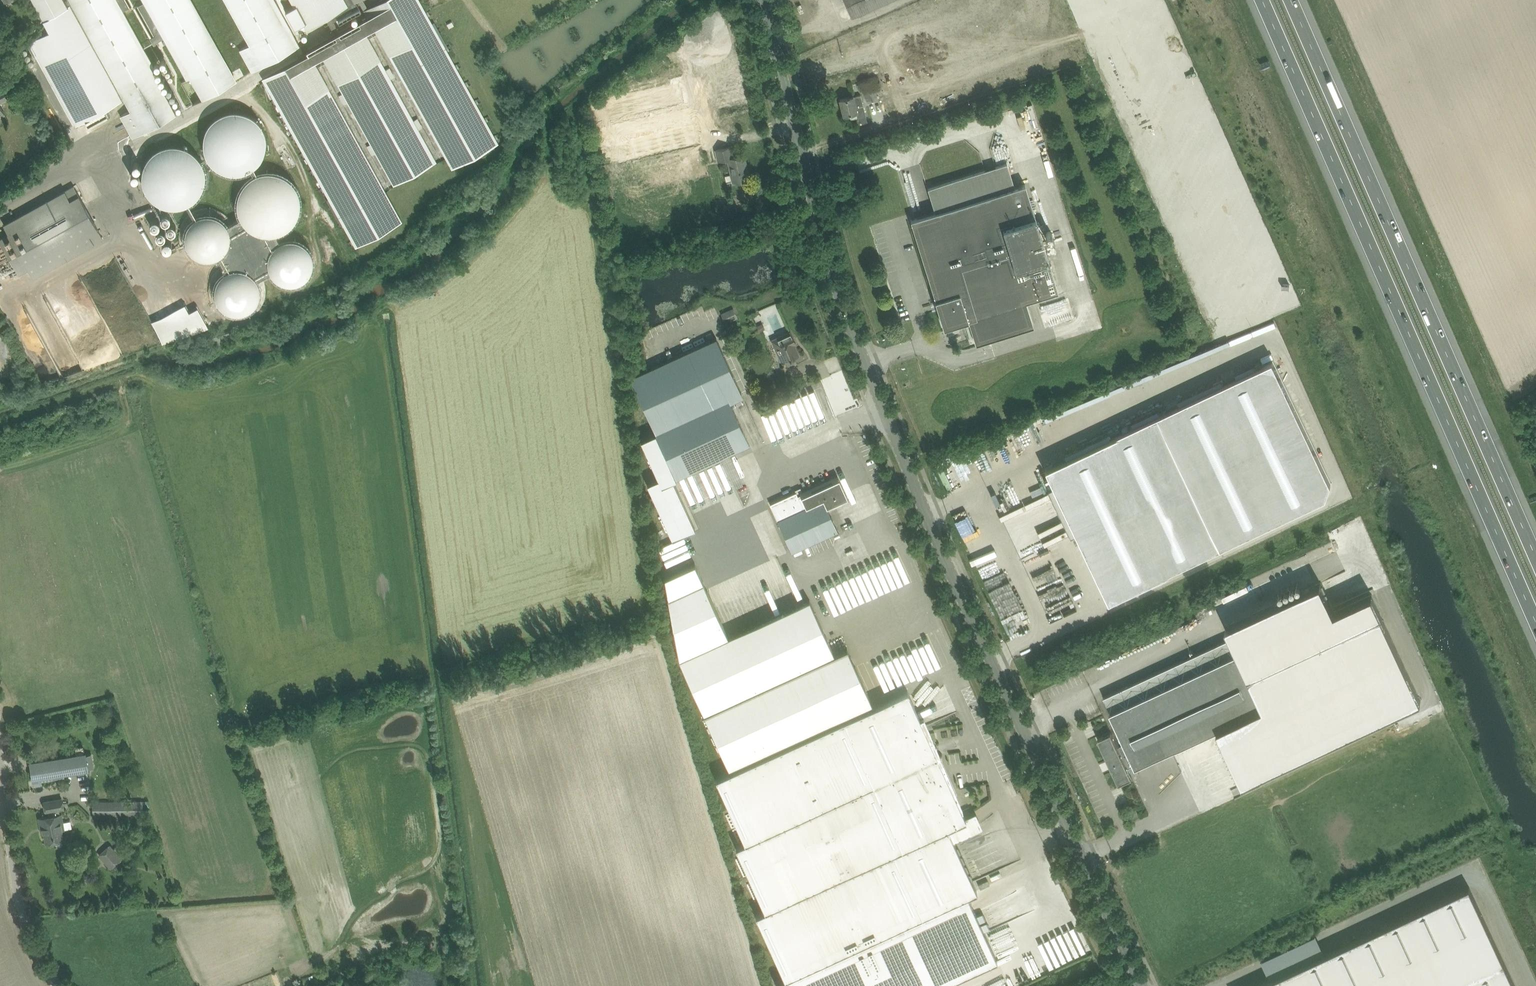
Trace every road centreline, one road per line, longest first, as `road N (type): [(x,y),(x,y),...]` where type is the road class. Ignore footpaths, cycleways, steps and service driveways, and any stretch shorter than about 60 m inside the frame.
road 1 (tertiary): [(1148,985),(855,329),(768,0)]
road 2 (motorway): [(1263,0),(1535,621)]
road 3 (motorway): [(1535,557),(1291,0)]
road 4 (unclassified): [(57,985),(21,907),(6,805)]

